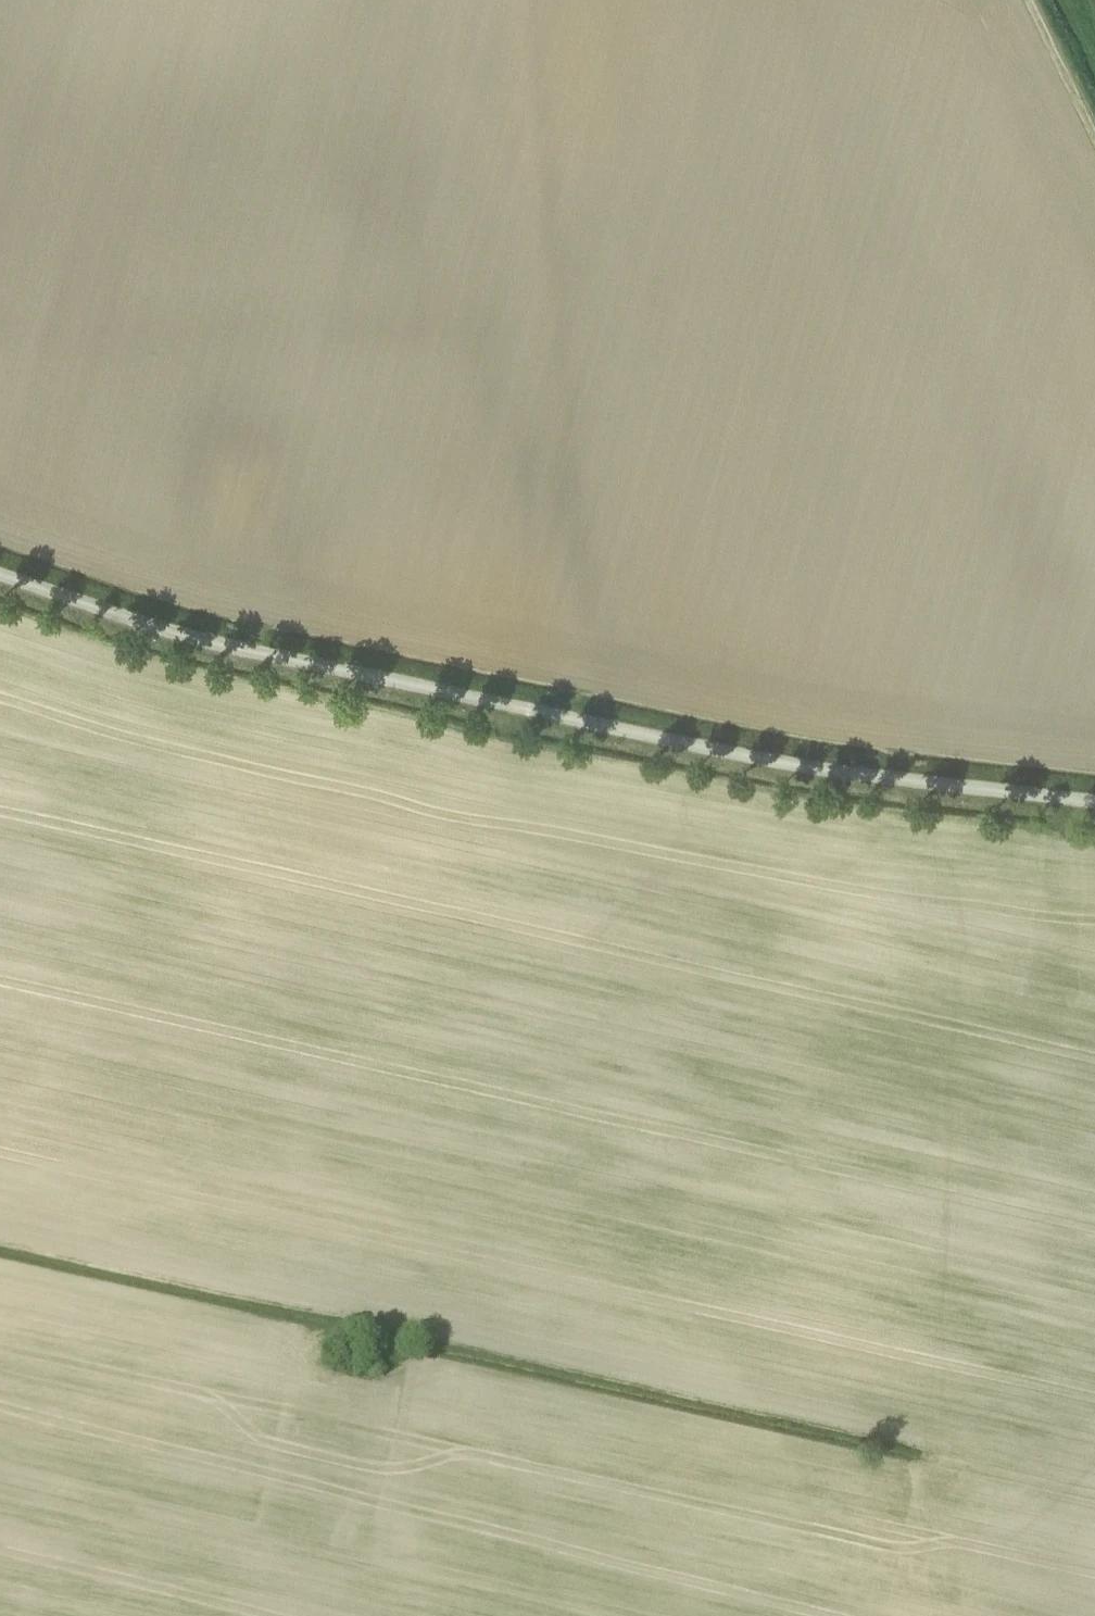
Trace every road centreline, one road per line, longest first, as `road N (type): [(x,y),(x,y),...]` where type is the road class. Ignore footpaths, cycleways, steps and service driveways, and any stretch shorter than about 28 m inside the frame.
road 1 (unclassified): [(1094,804),(703,747),(278,656),(0,572)]
road 2 (track): [(1094,128),(1033,0)]

